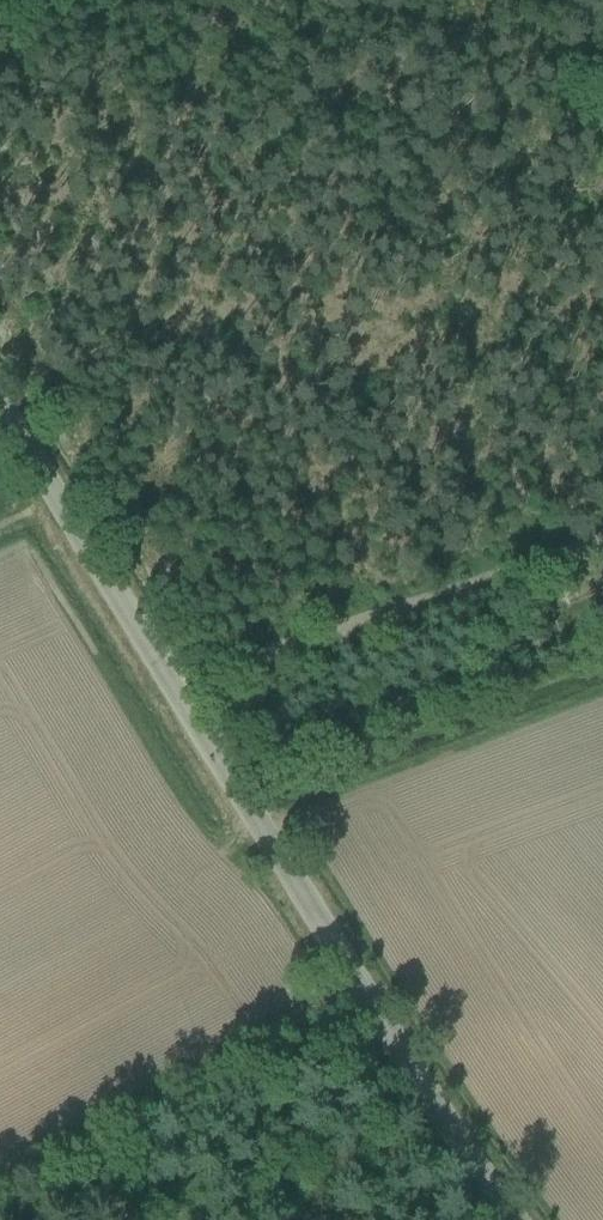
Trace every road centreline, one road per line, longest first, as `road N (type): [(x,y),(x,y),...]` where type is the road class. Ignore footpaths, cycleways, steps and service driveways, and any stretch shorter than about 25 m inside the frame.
road 1 (unclassified): [(521,1219),(484,1175),(0,378)]
road 2 (track): [(602,557),(195,692)]

